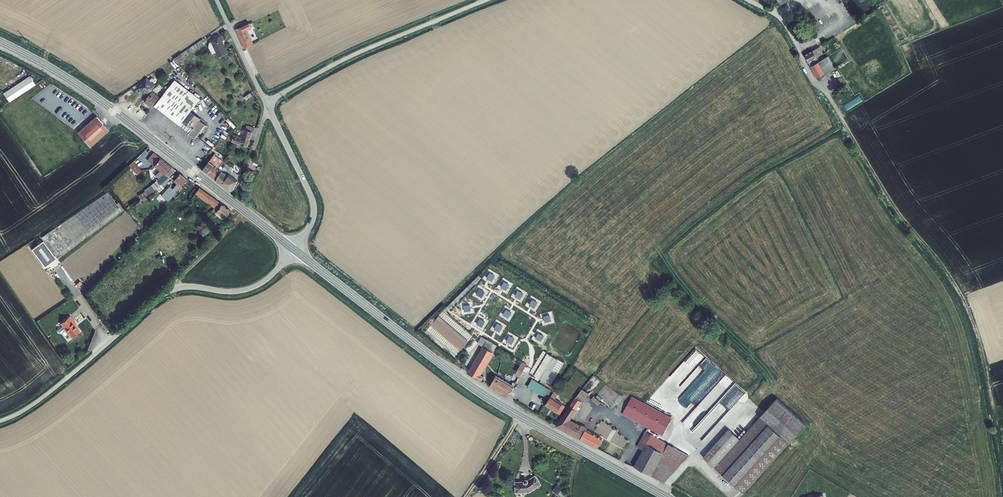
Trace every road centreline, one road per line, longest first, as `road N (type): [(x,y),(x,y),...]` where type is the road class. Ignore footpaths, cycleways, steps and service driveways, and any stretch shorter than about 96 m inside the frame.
road 1 (secondary): [(293,249),(476,390),(667,496)]
road 2 (track): [(997,427),(962,297),(893,205),(834,104)]
road 3 (secondary): [(0,42),(91,94),(293,249)]
road 4 (unclassified): [(0,421),(36,402),(169,291),(251,288),(293,249)]
road 5 (unclassified): [(268,107),(338,62),(485,0)]
road 6 (unclassified): [(293,249),(314,207),(268,107)]

